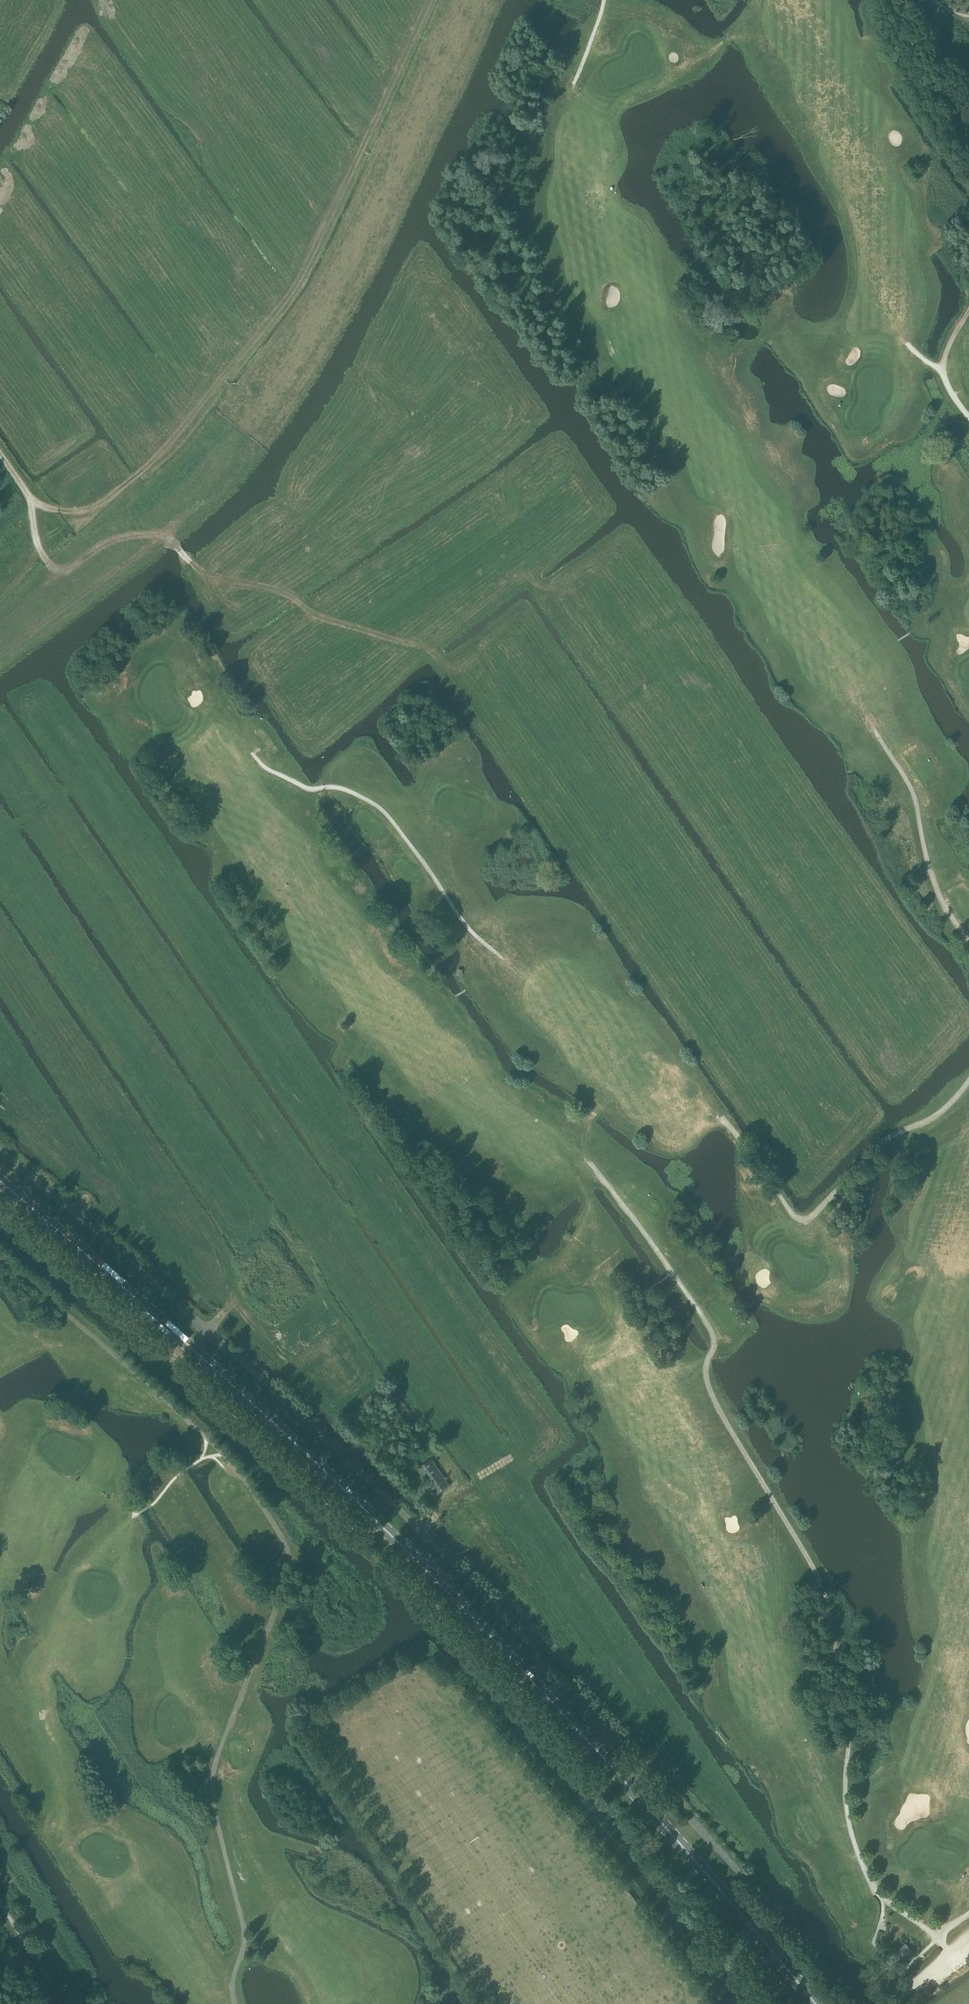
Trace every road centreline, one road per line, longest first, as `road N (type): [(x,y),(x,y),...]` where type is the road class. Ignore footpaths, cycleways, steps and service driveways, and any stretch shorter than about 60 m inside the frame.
road 1 (primary): [(815,2003),(652,1810),(417,1560),(0,1182)]
road 2 (track): [(228,2003),(160,1863),(138,1838),(53,1803),(0,1683)]
road 3 (track): [(497,953),(377,805),(344,786),(310,788),(259,755)]
road 4 (track): [(232,1460),(203,1458),(133,1515),(113,1502),(94,1429),(57,1412),(37,1420)]
road 5 (track): [(0,457),(24,490),(47,563),(57,567),(133,536),(174,543),(189,562)]

